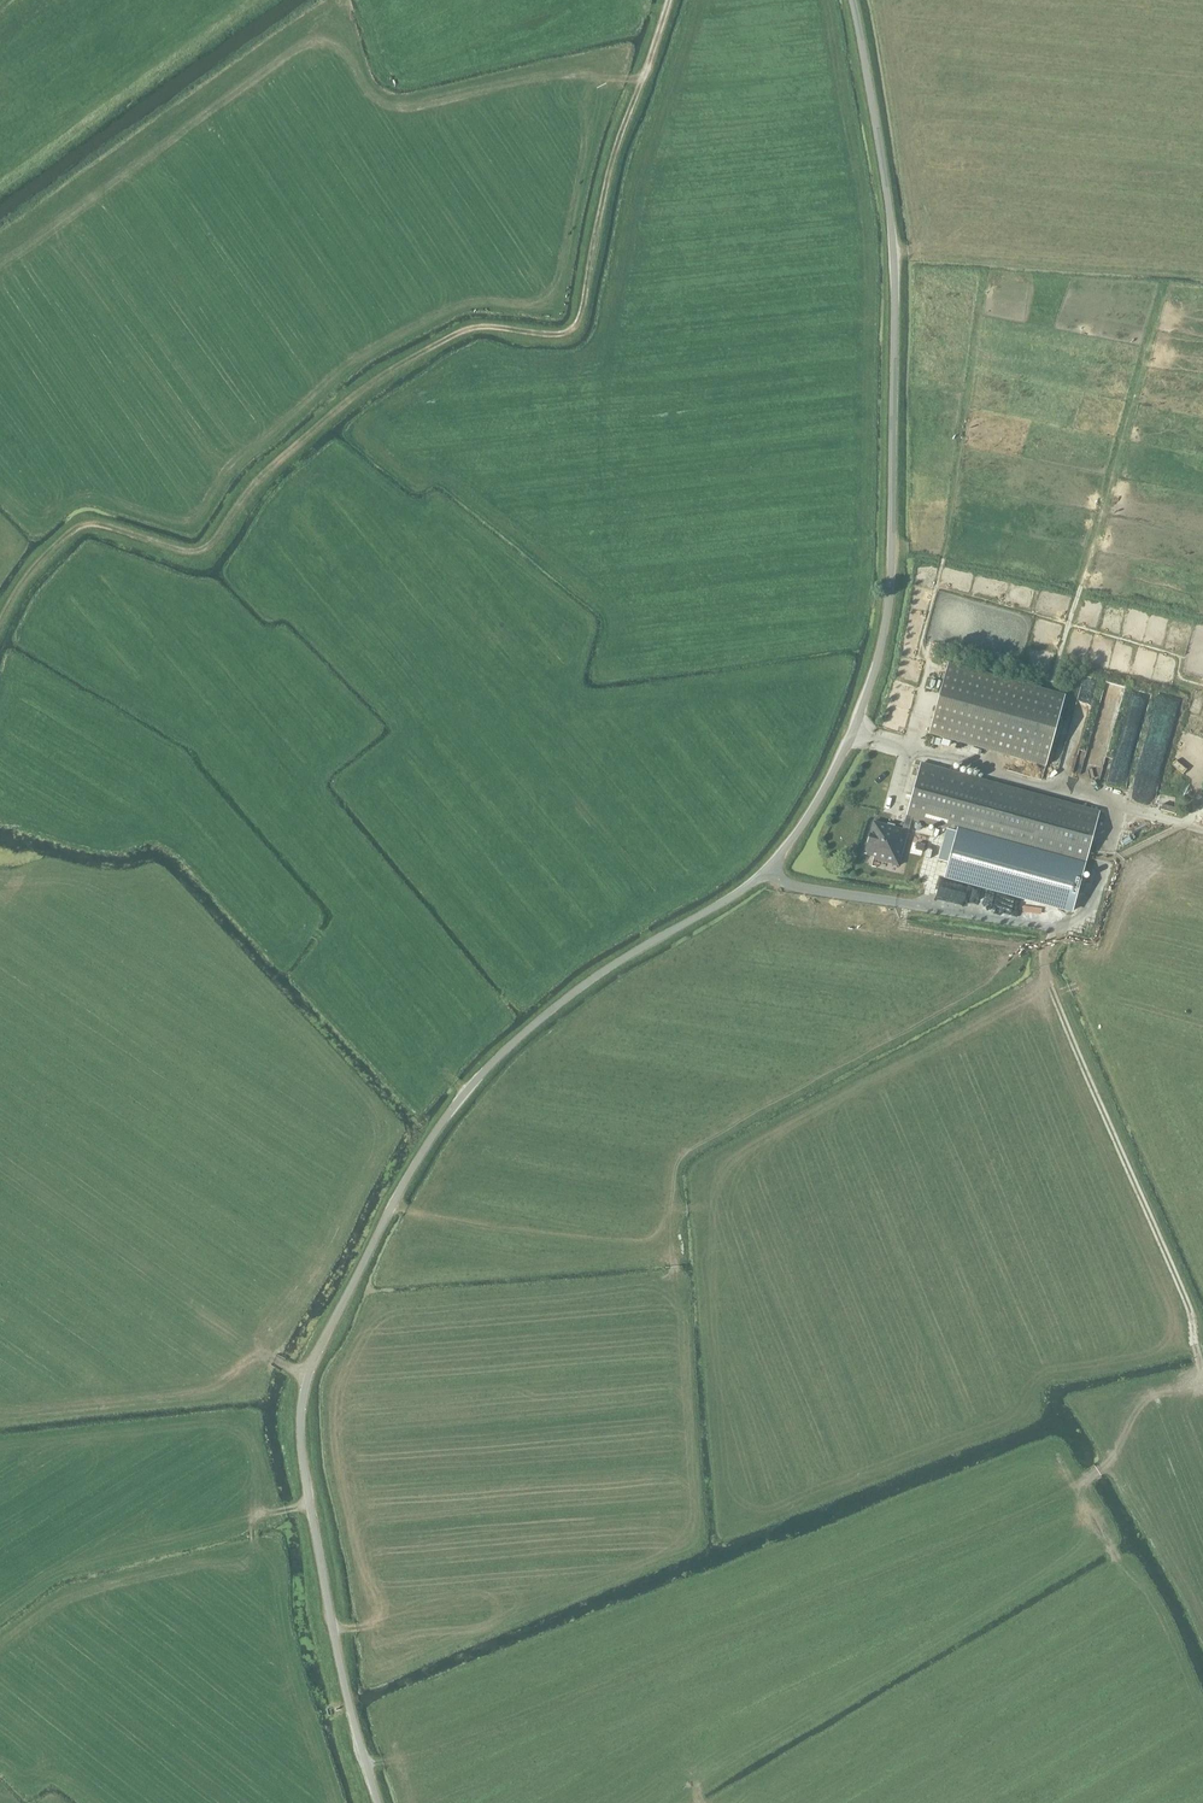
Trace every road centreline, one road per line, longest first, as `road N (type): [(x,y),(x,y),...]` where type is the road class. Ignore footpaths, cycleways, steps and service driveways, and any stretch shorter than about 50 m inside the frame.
road 1 (unclassified): [(377,1802),(308,1499),(301,1429),(308,1369),(406,1179),(465,1092),(575,991),(730,898),(776,860),(833,773),(876,665),(892,552),(894,245),(853,0)]
road 2 (track): [(850,736),(1119,802),(1076,925),(820,891),(765,870)]

